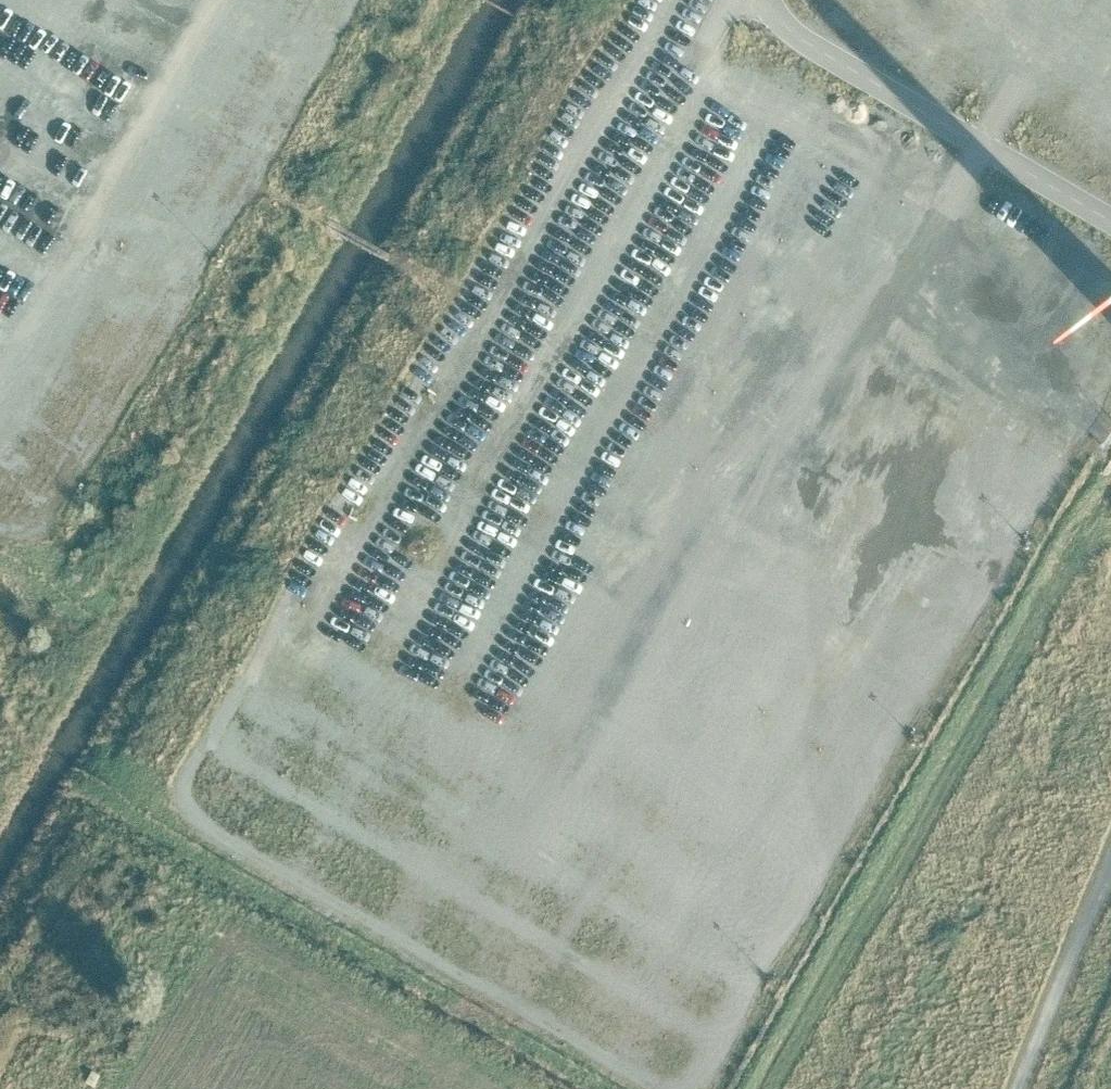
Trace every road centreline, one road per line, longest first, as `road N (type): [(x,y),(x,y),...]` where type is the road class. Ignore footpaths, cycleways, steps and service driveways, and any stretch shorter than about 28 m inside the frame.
road 1 (track): [(1023,1088),(1110,875)]

